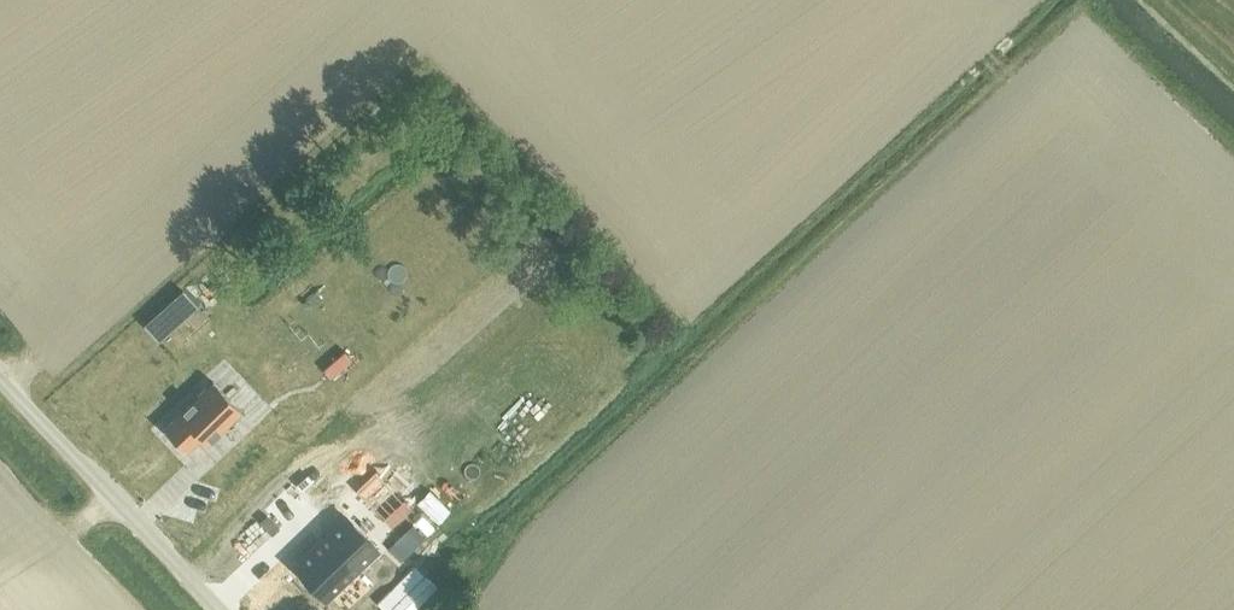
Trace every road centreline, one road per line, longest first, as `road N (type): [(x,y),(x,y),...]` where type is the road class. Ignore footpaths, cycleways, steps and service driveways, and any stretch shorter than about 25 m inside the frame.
road 1 (unclassified): [(220,609),(0,379)]

